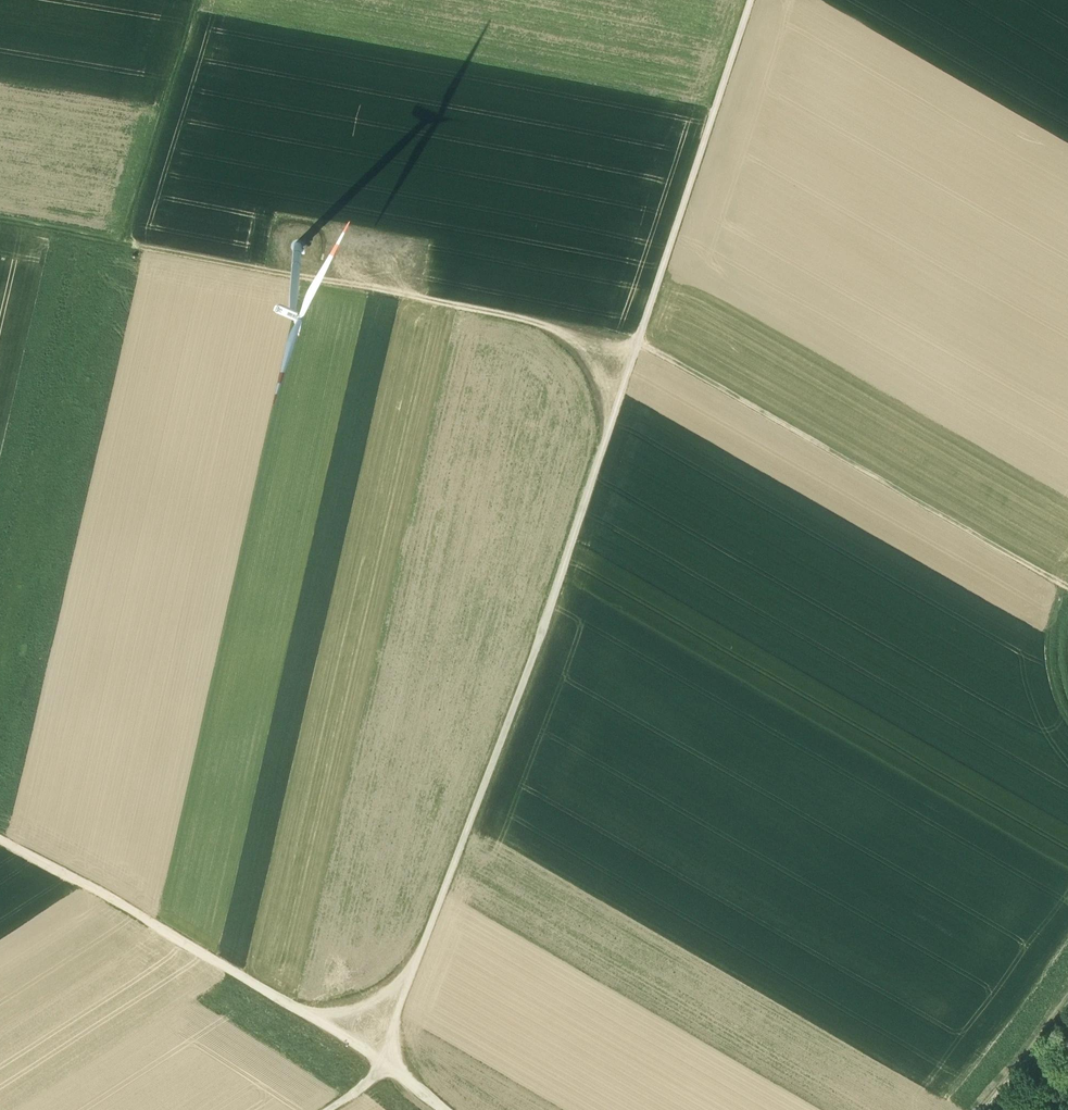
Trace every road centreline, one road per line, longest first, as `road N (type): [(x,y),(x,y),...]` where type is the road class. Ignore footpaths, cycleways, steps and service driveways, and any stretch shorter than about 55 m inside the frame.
road 1 (track): [(328,1109),(382,1067),(544,629),(751,0)]
road 2 (track): [(0,220),(639,340),(1067,591)]
road 3 (track): [(443,1109),(138,913),(0,845)]
road 4 (track): [(119,242),(197,0)]
road 5 (track): [(985,1109),(1067,999)]
road 6 (track): [(1067,719),(1054,673),(1067,601)]

